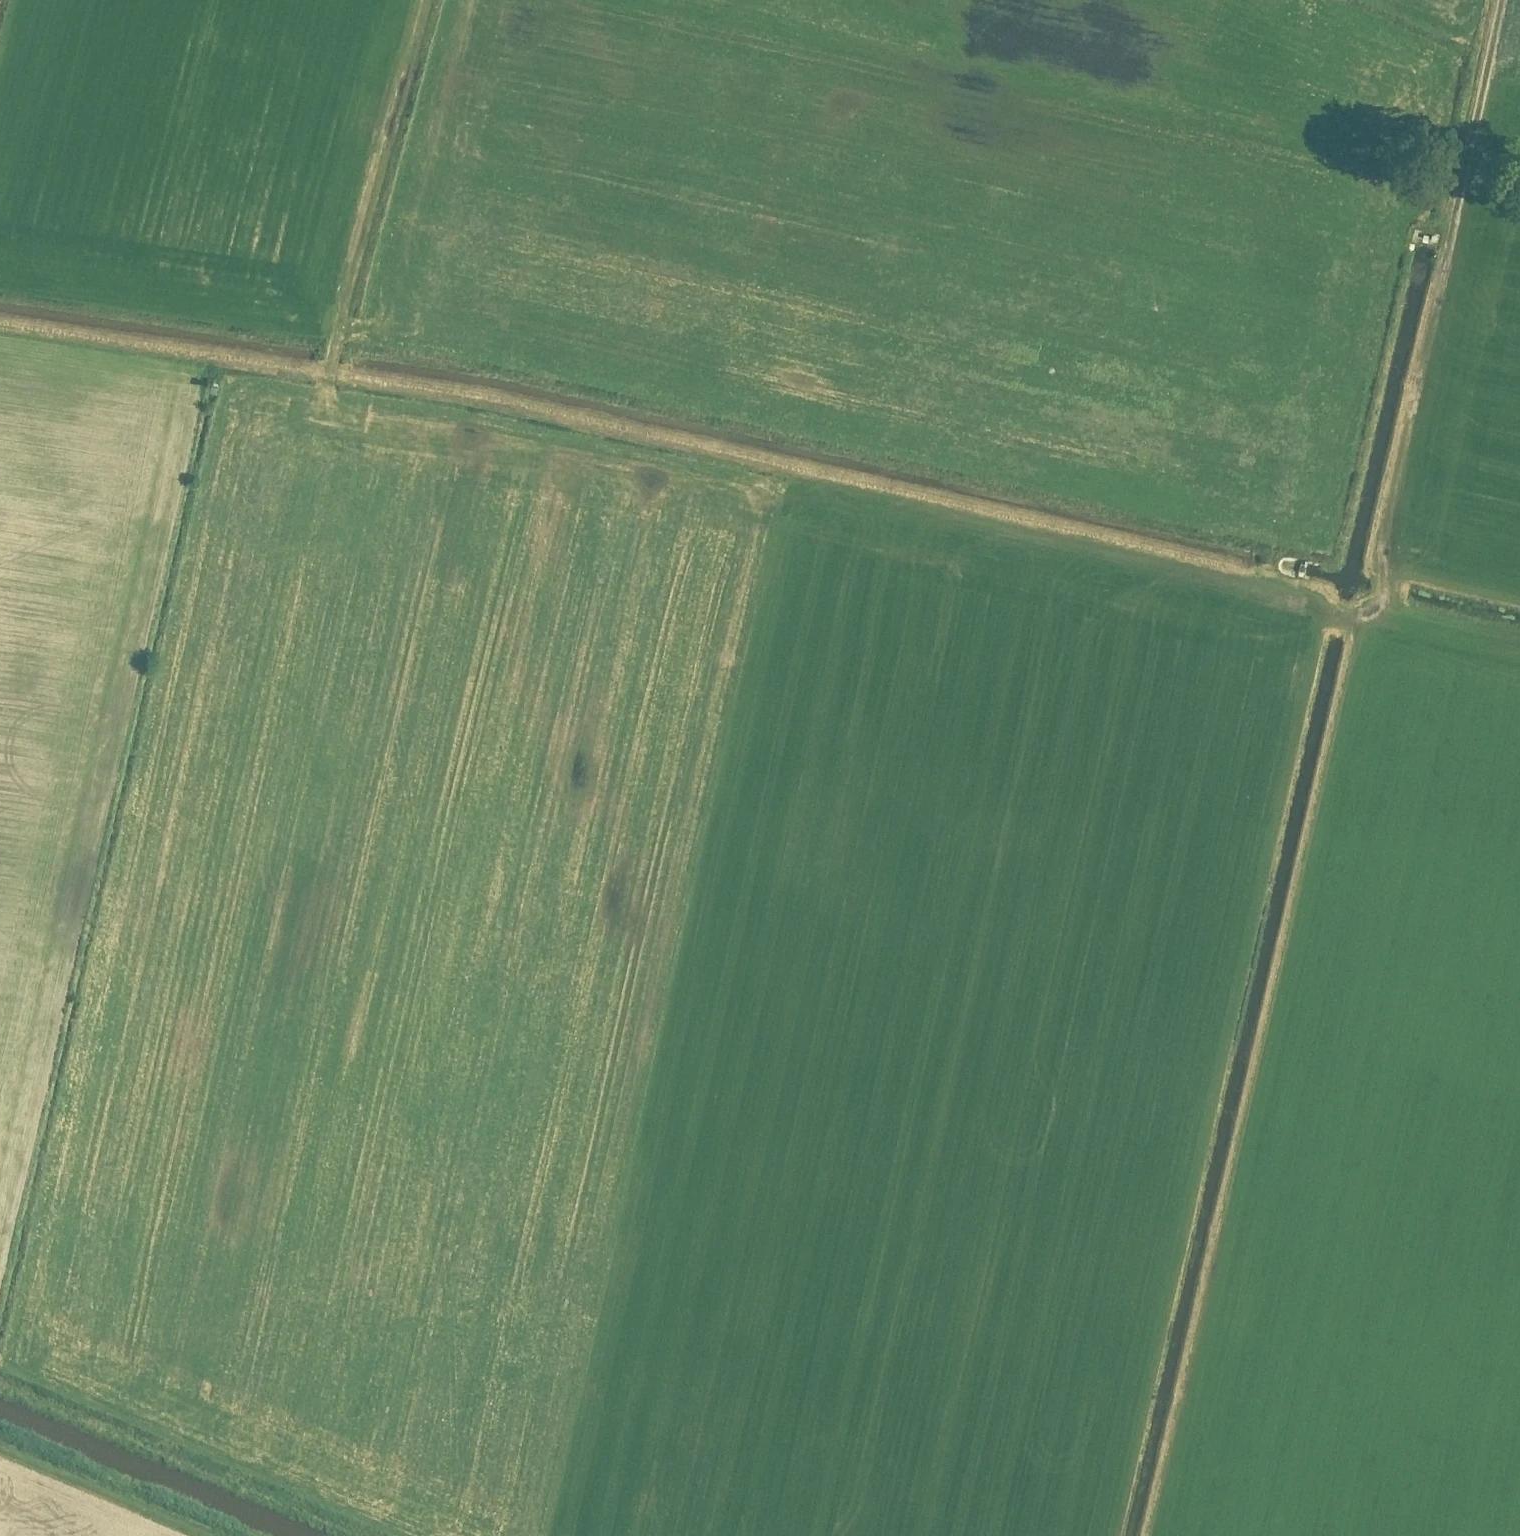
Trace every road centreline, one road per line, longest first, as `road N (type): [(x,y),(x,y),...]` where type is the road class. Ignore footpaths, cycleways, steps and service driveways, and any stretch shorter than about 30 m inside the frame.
road 1 (track): [(1358,619),(1382,586),(1387,516),(1503,0)]

